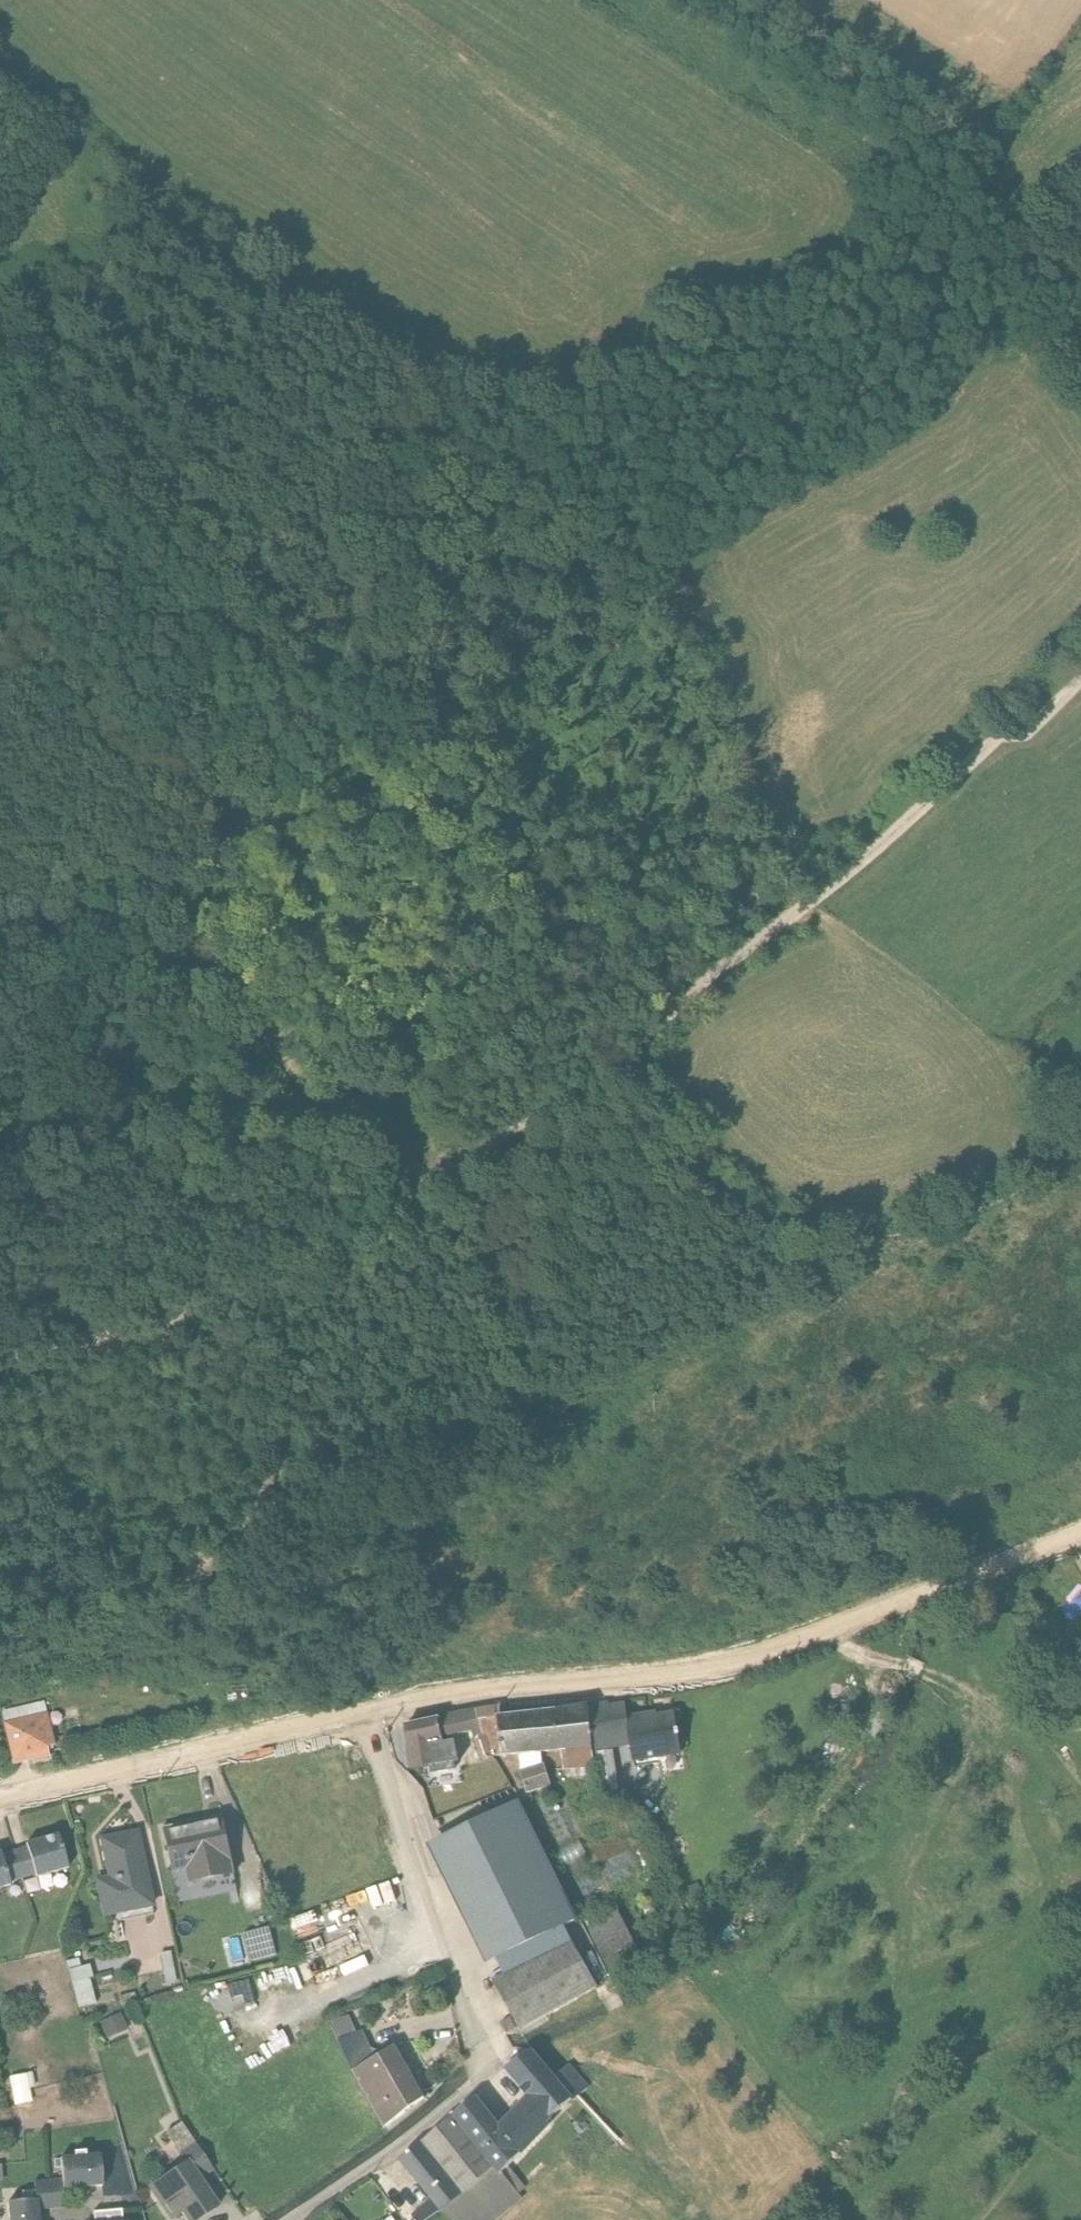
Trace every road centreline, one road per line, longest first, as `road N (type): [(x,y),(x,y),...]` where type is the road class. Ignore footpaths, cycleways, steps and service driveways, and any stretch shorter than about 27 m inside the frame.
road 1 (residential): [(1080,1530),(724,1660),(467,1690),(365,1711)]
road 2 (track): [(0,1352),(163,1323),(285,1270),(617,1058)]
road 3 (residential): [(291,2219),(487,2072),(365,1711)]
road 4 (track): [(617,1058),(955,776),(1080,657)]
road 5 (residential): [(365,1711),(0,1794)]

